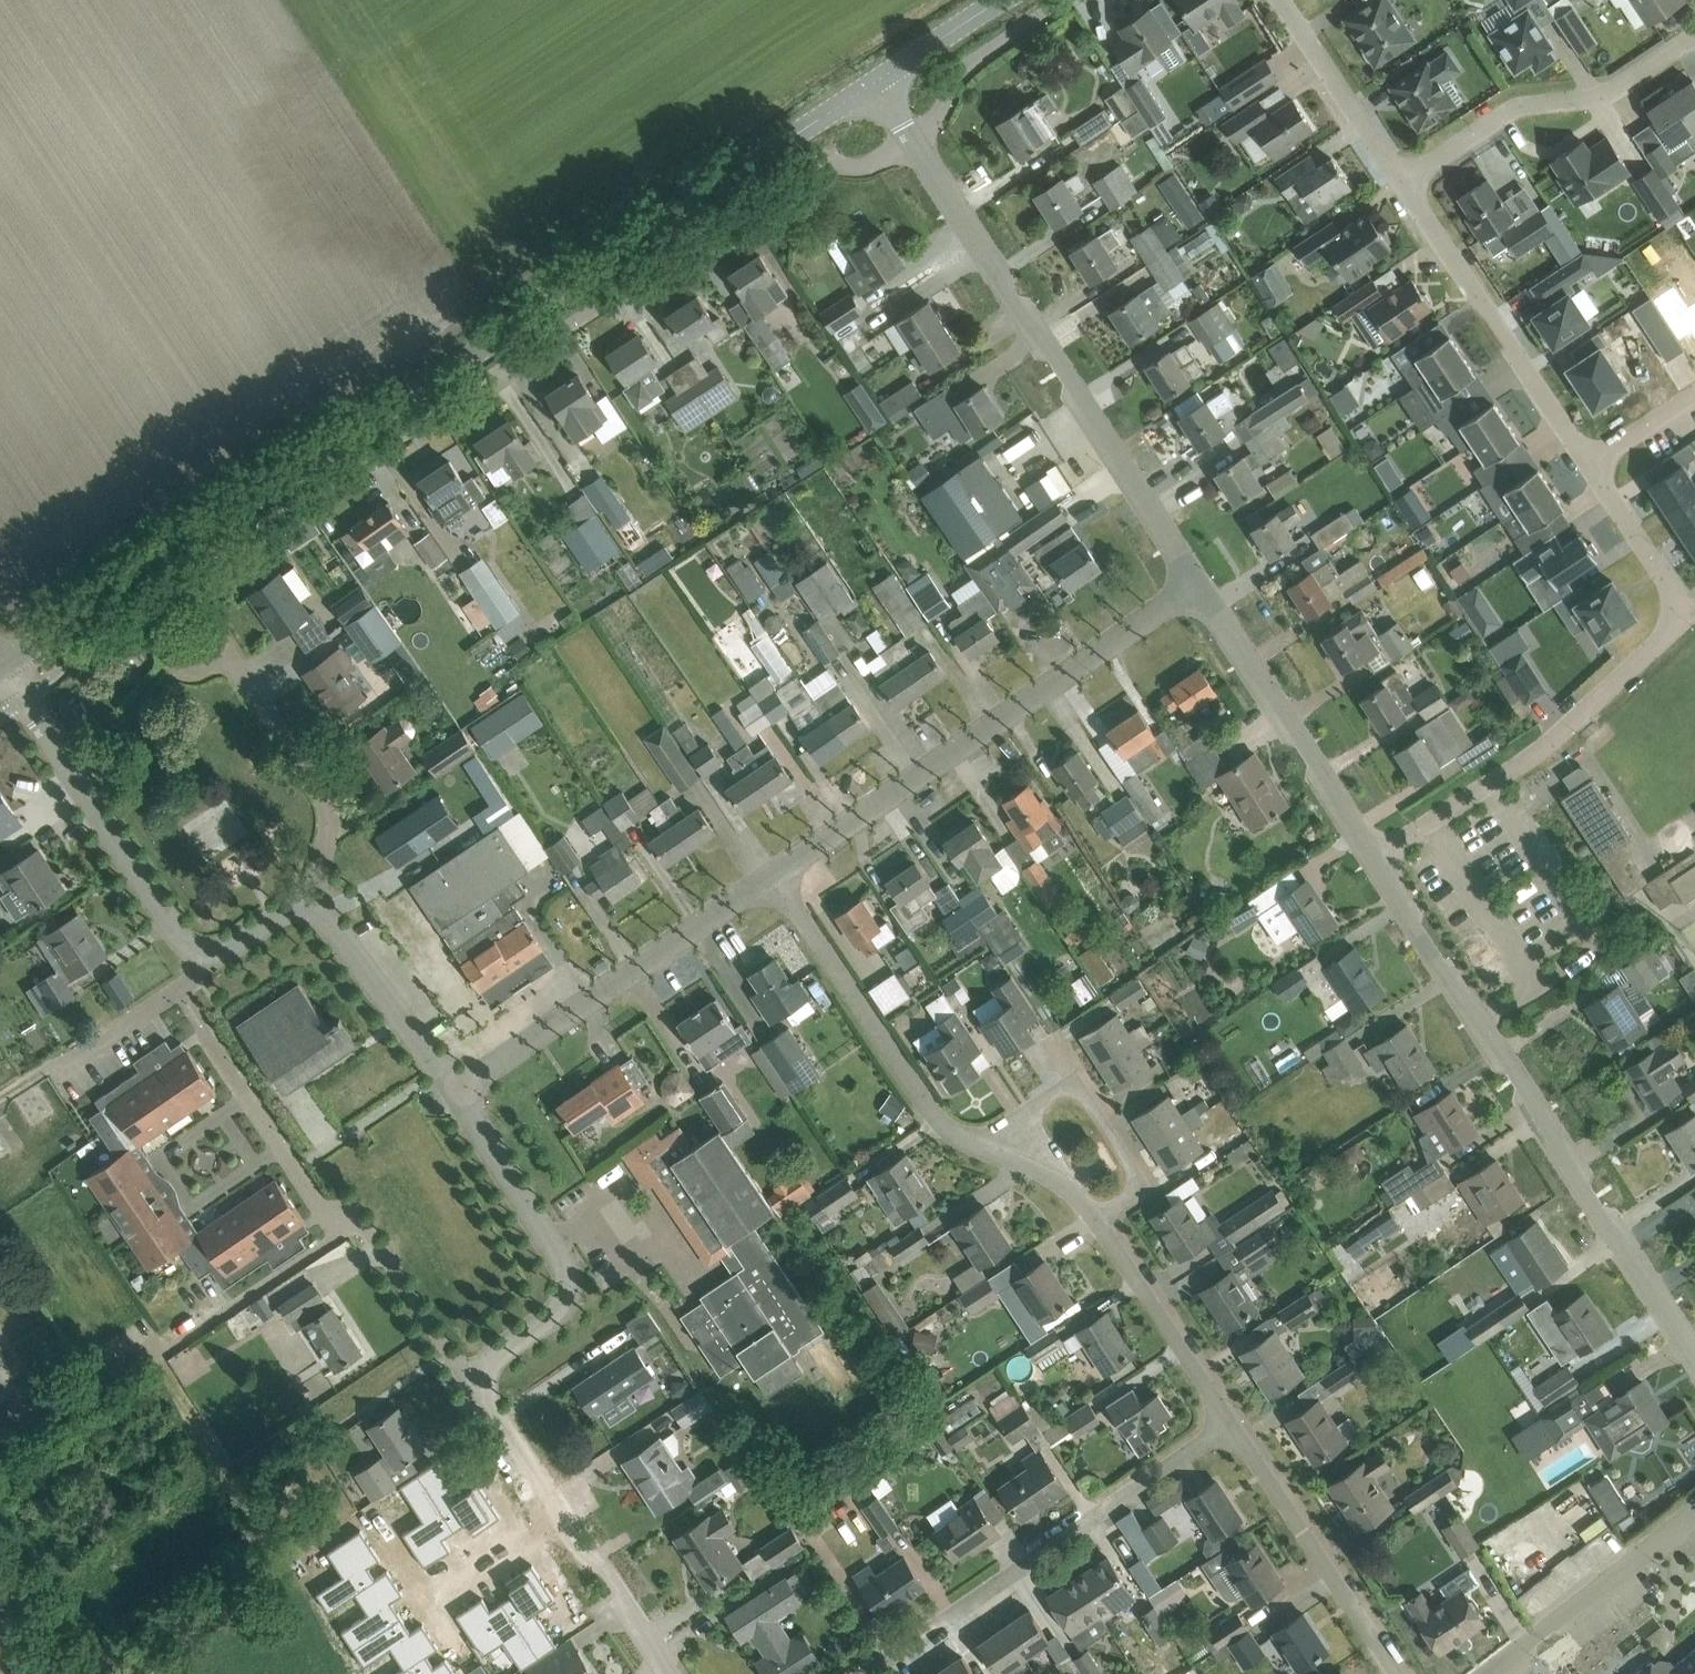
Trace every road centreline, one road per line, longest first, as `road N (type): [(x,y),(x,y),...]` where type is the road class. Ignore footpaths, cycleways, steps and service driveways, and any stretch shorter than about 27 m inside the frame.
road 1 (residential): [(324,894),(327,820),(311,771),(229,657),(193,648),(169,593),(800,175),(826,163),(866,172),(919,135)]
road 2 (tertiary): [(3,667),(882,77)]
road 3 (residential): [(1694,1360),(1373,855)]
road 4 (residential): [(1373,855),(1543,749),(1674,628),(1675,596),(1590,460)]
road 5 (residential): [(1201,583),(919,135)]
road 6 (residential): [(766,881),(1201,583)]
road 7 (residential): [(880,1673),(1236,1422)]
road 8 (tertiary): [(478,1381),(566,1312),(575,1282),(572,1253),(464,1081)]
road 9 (residential): [(1006,1141),(948,1130),(766,881)]
road 10 (residential): [(464,1081),(766,881)]
road 11 (tertiary): [(205,959),(3,667)]
road 12 (residential): [(1404,188),(1501,122),(1611,92),(1694,34)]
road 13 (residential): [(1590,460),(1404,188)]
road 14 (residential): [(1373,855),(1201,583)]
road 15 (residential): [(1403,1673),(1236,1422)]
road 16 (residential): [(1098,1220),(1138,1190),(1139,1169),(1093,1096),(1077,1090),(1006,1141)]
road 17 (residential): [(1236,1422),(1098,1220)]
road 18 (residential): [(1509,1673),(1694,1519)]
road 19 (track): [(446,1335),(242,1461)]
road 20 (tertiary): [(464,1081),(361,923),(324,894)]
road 21 (residential): [(338,1215),(320,1209),(203,1028)]
road 22 (residential): [(478,1381),(363,1217),(338,1215)]
road 23 (residential): [(164,1351),(328,1241),(338,1215)]
road 24 (residential): [(1404,188),(1282,0)]
road 25 (residential): [(919,135),(972,64),(1077,0)]
road 26 (tertiary): [(671,1673),(563,1511)]
road 27 (residential): [(69,1058),(179,989),(205,959)]
road 28 (residential): [(426,1598),(563,1511)]
road 29 (tertiary): [(563,1511),(478,1381)]
road 30 (tertiary): [(882,77),(998,0)]
road 31 (tertiary): [(324,894),(205,959)]
road 32 (residential): [(1098,1220),(1045,1156),(1006,1141)]
road 33 (residential): [(1590,460),(1694,393)]

